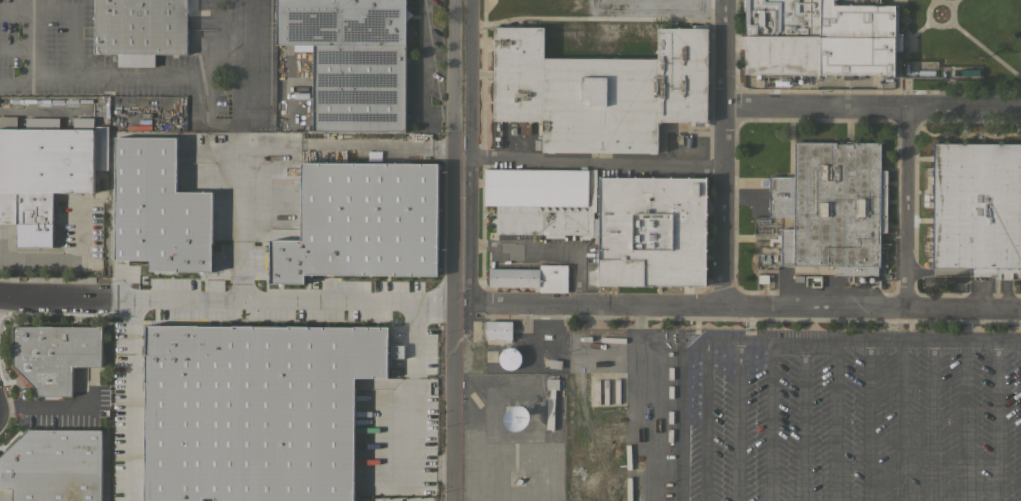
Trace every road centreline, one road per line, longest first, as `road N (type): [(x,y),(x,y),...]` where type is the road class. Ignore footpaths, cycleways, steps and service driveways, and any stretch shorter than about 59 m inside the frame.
road 1 (residential): [(1020,309),(469,303)]
road 2 (residential): [(725,0),(724,307)]
road 3 (residential): [(1020,107),(726,105)]
road 4 (residential): [(909,308),(909,105)]
road 5 (residential): [(469,158),(472,0)]
road 6 (residential): [(469,158),(469,303)]

